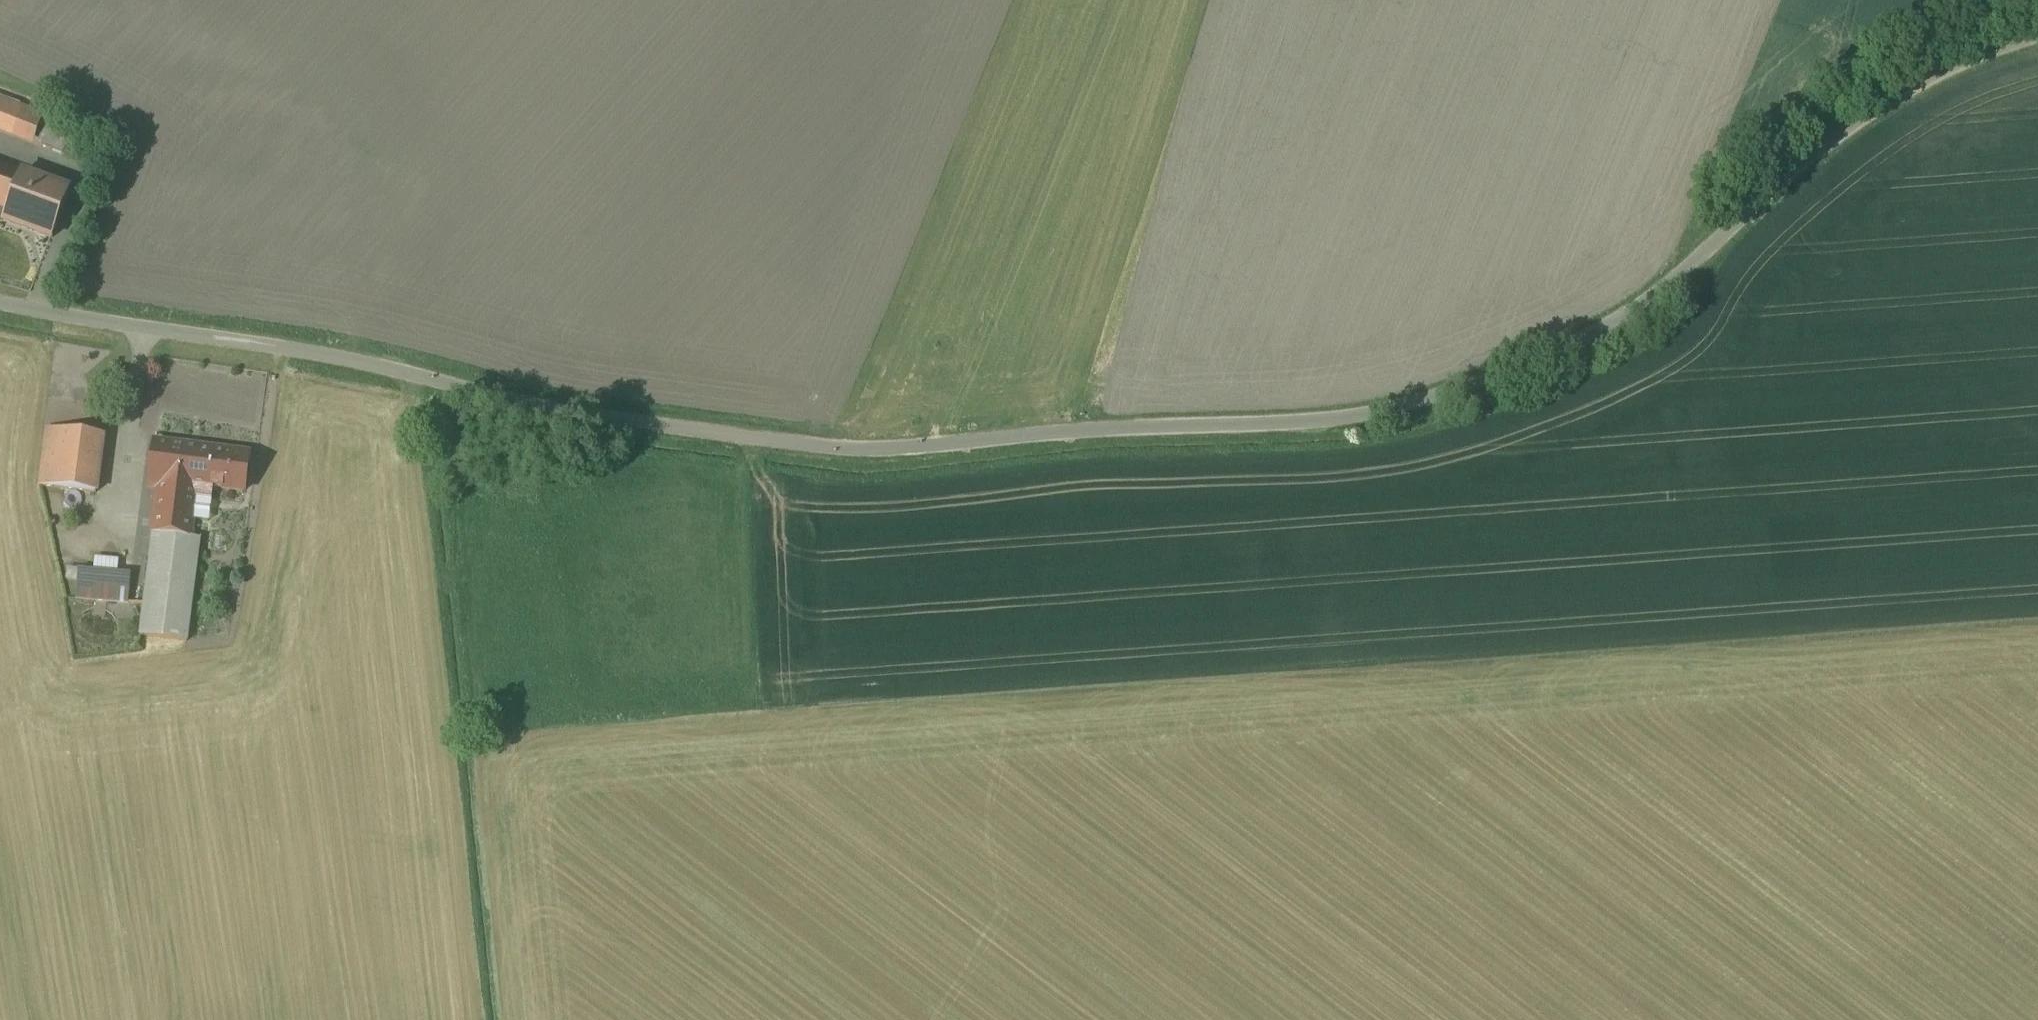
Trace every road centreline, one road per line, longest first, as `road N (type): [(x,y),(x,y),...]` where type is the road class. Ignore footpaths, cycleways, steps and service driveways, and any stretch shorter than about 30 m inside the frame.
road 1 (unclassified): [(2037,44),(1974,64),(1851,128),(1643,308),(1515,369),(1344,422),(878,451),(776,444),(553,413),(335,359),(0,306)]

